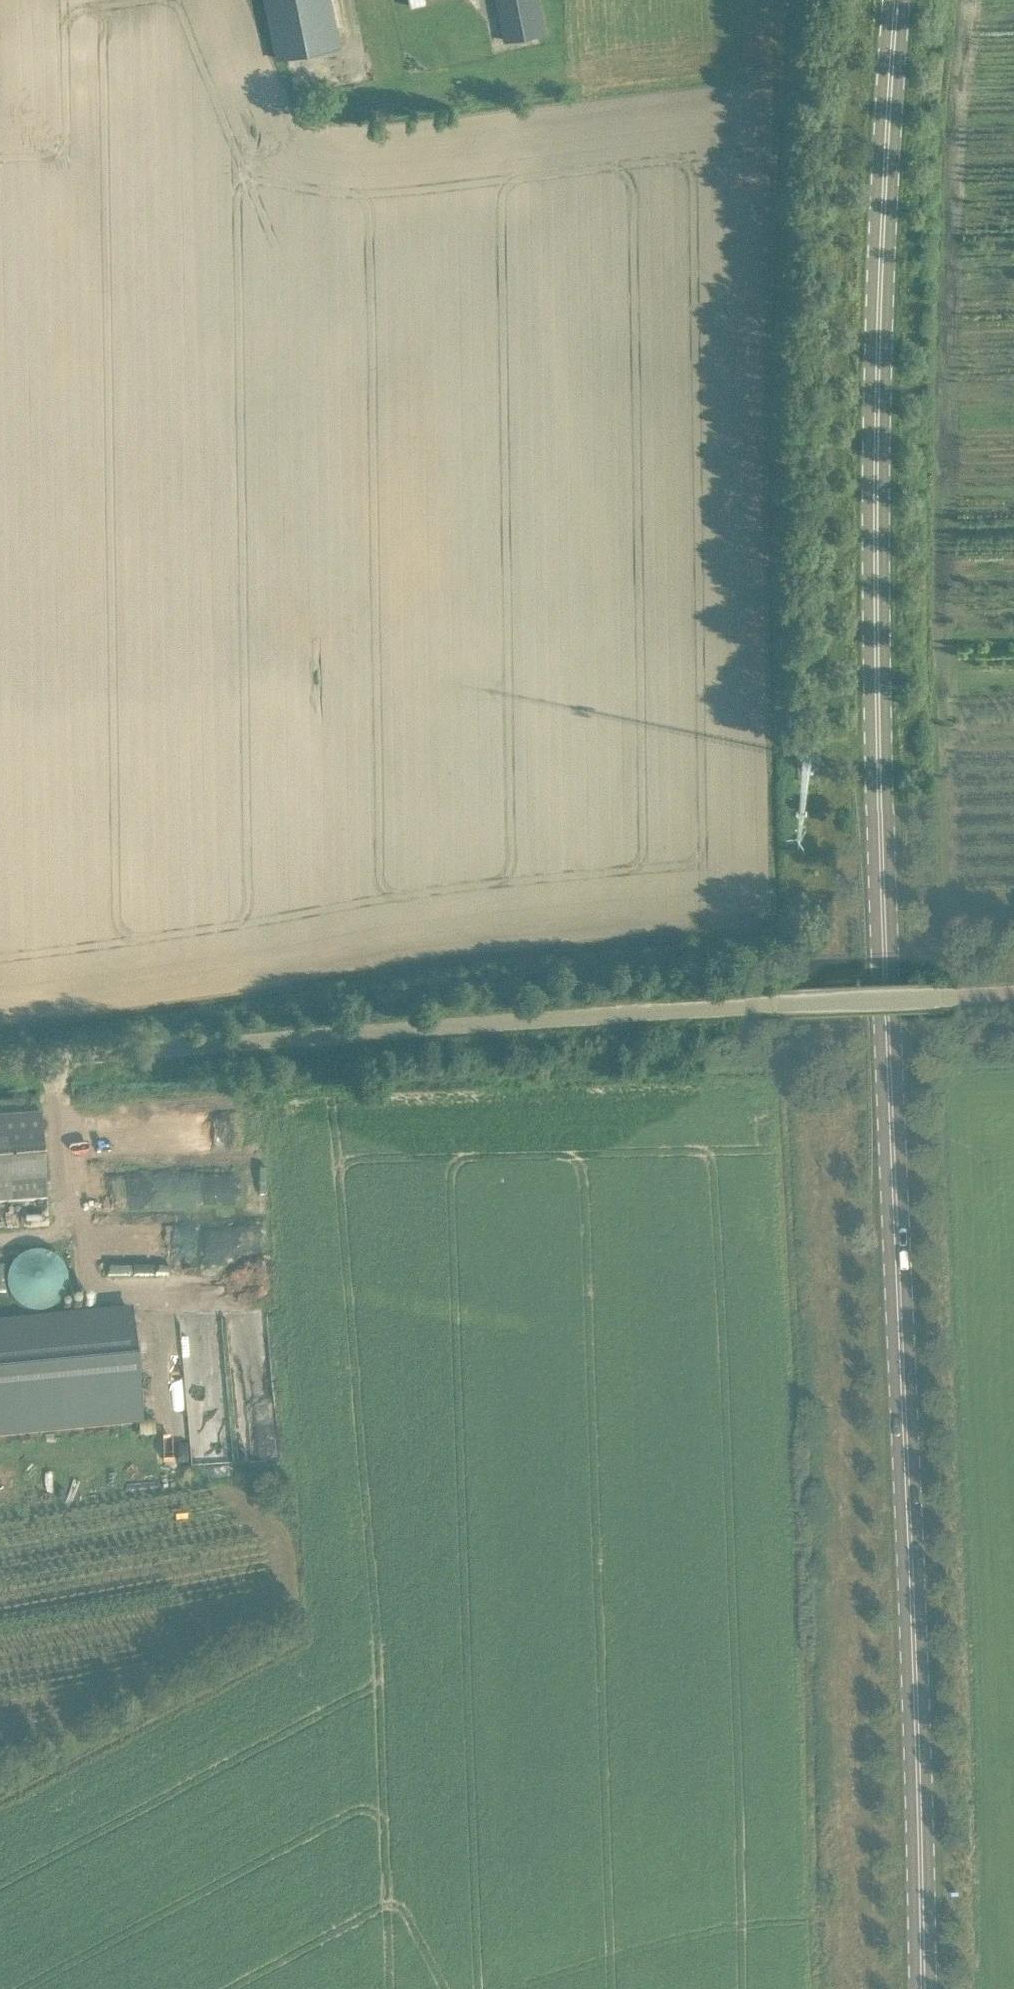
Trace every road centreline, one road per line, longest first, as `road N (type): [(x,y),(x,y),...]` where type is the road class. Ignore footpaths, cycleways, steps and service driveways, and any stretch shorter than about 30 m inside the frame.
road 1 (primary): [(922,1988),(874,611),(896,0)]
road 2 (unclassified): [(0,1061),(1013,993)]

